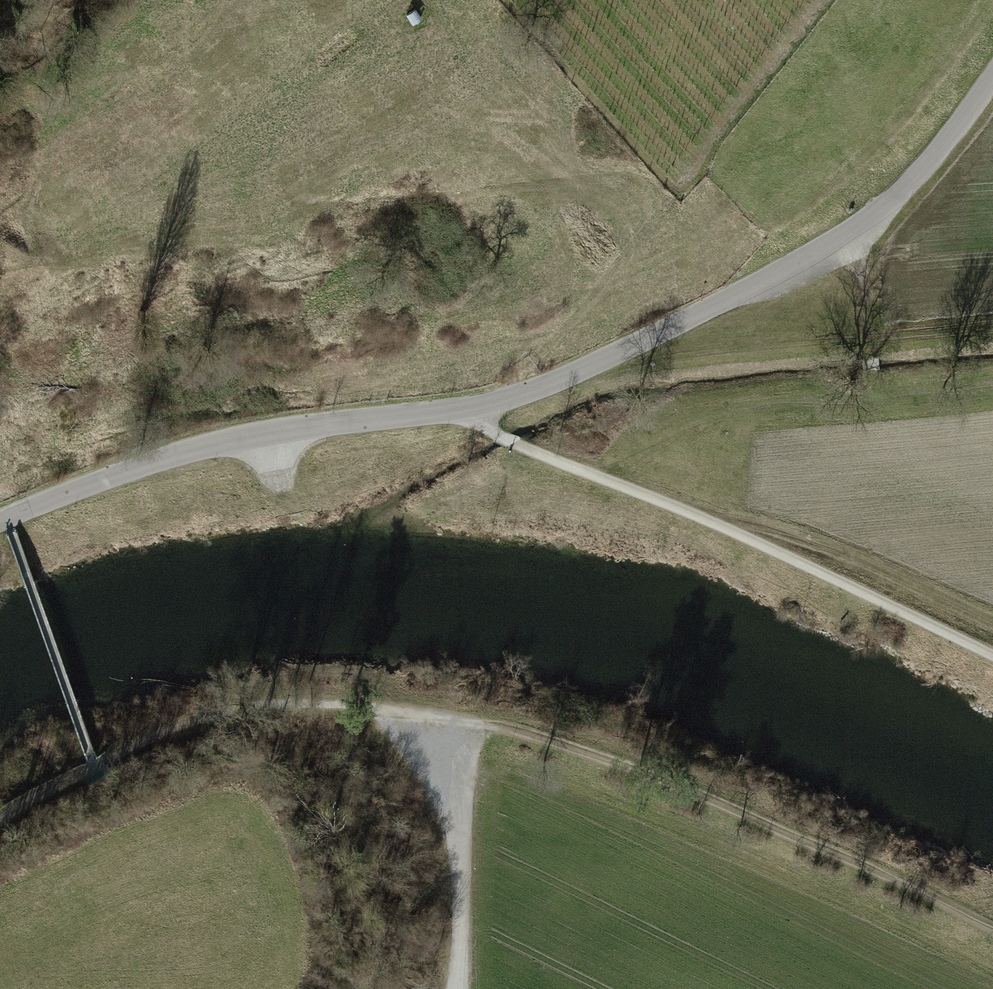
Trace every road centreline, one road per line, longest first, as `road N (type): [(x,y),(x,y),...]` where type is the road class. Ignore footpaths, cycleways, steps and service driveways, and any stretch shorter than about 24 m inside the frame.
road 1 (unclassified): [(0,520),(265,433),(472,411),(564,378),(854,228),(903,188),(992,76)]
road 2 (track): [(992,926),(619,764),(483,723),(326,703),(258,706),(95,767)]
road 3 (track): [(512,398),(533,361),(658,216),(632,193),(584,180),(357,207)]
road 4 (track): [(992,655),(693,515)]
road 5 (track): [(992,619),(775,524),(693,515)]
road 6 (track): [(658,216),(843,0)]
road 7 (track): [(465,988),(458,762),(444,718)]
road 8 (track): [(693,515),(500,437),(472,411)]

